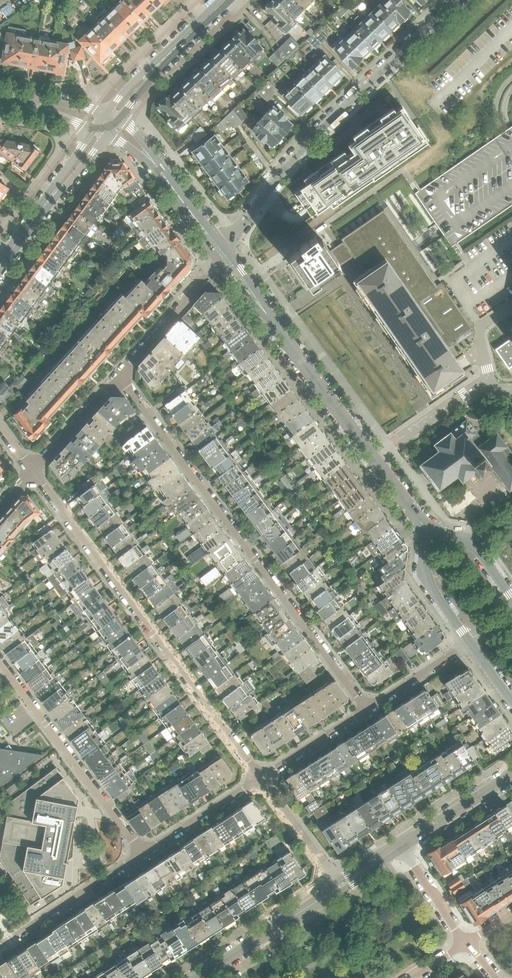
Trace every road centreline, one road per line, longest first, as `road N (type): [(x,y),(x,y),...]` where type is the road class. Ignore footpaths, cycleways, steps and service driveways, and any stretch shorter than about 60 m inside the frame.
road 1 (residential): [(121,378),(367,709)]
road 2 (residential): [(262,778),(35,472)]
road 3 (residential): [(224,255),(291,164),(457,0)]
road 4 (residential): [(415,510),(224,255)]
road 5 (residential): [(144,855),(0,663)]
road 6 (residential): [(0,269),(107,123)]
road 7 (residential): [(224,255),(144,151),(107,123)]
road 8 (residential): [(107,123),(226,0)]
road 9 (residential): [(0,946),(144,855)]
road 10 (residential): [(201,977),(339,888)]
road 11 (residential): [(224,255),(121,378)]
road 12 (residential): [(415,510),(427,578),(471,641)]
road 13 (residential): [(144,855),(262,778)]
road 14 (residential): [(339,888),(262,778)]
road 15 (residential): [(511,597),(472,545),(415,510)]
road 16 (residential): [(402,848),(511,777)]
road 17 (residential): [(121,378),(35,472)]
road 18 (residential): [(262,778),(367,709)]
road 19 (residential): [(367,709),(471,641)]

